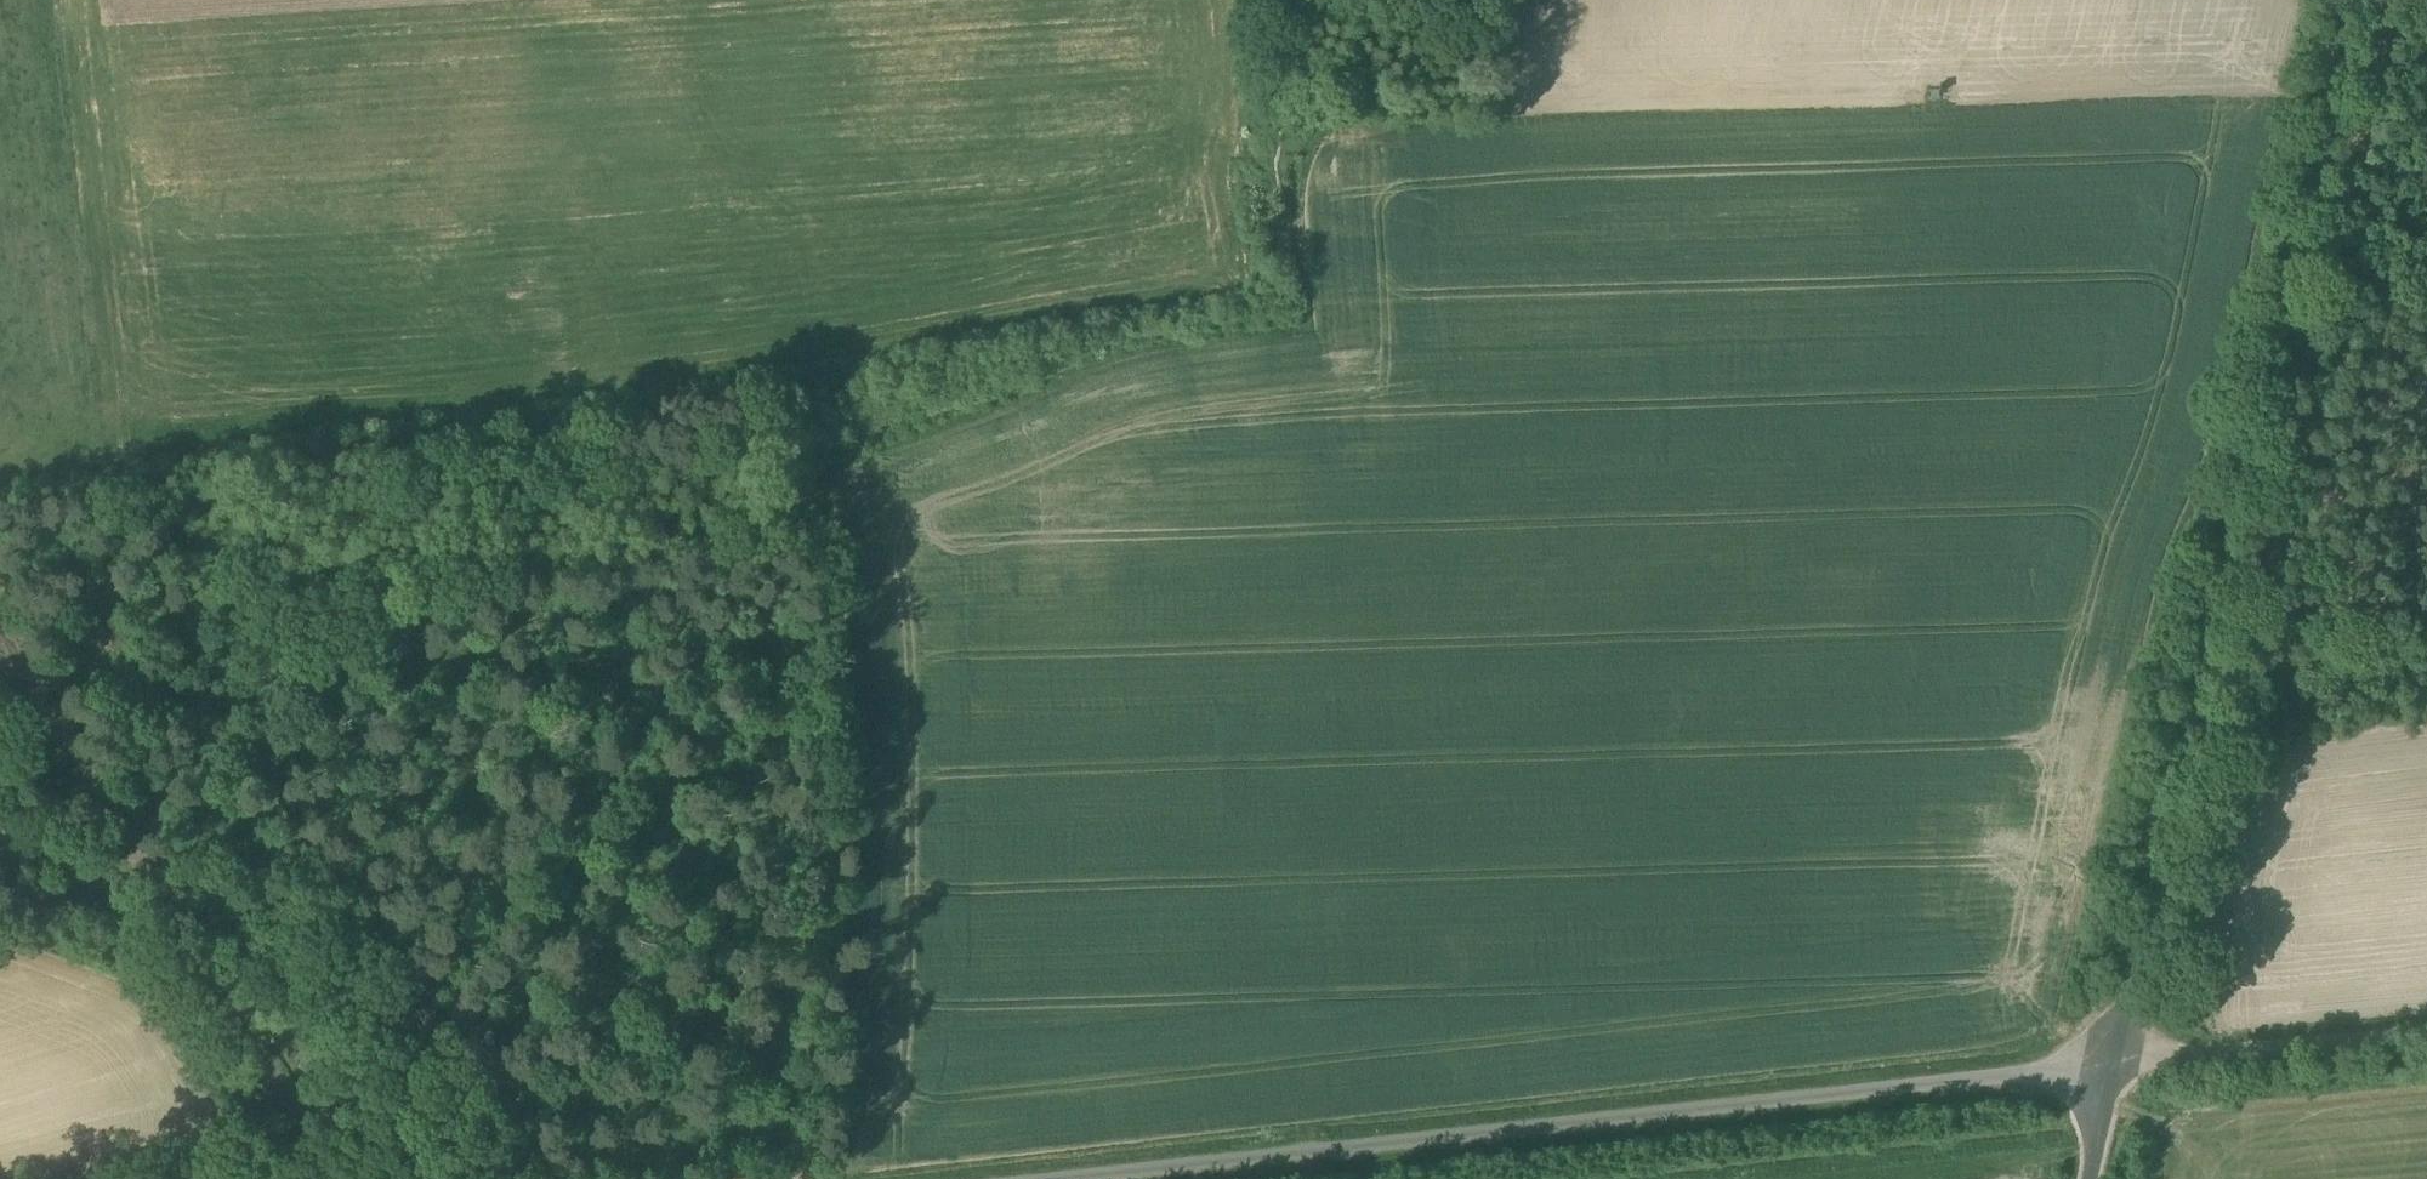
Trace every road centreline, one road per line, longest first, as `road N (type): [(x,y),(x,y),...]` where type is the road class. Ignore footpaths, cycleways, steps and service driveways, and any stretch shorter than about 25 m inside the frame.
road 1 (unclassified): [(2111,1067),(2357,0)]
road 2 (unclassified): [(1074,1178),(2111,1067)]
road 3 (unclassified): [(2111,1067),(2426,1039)]

